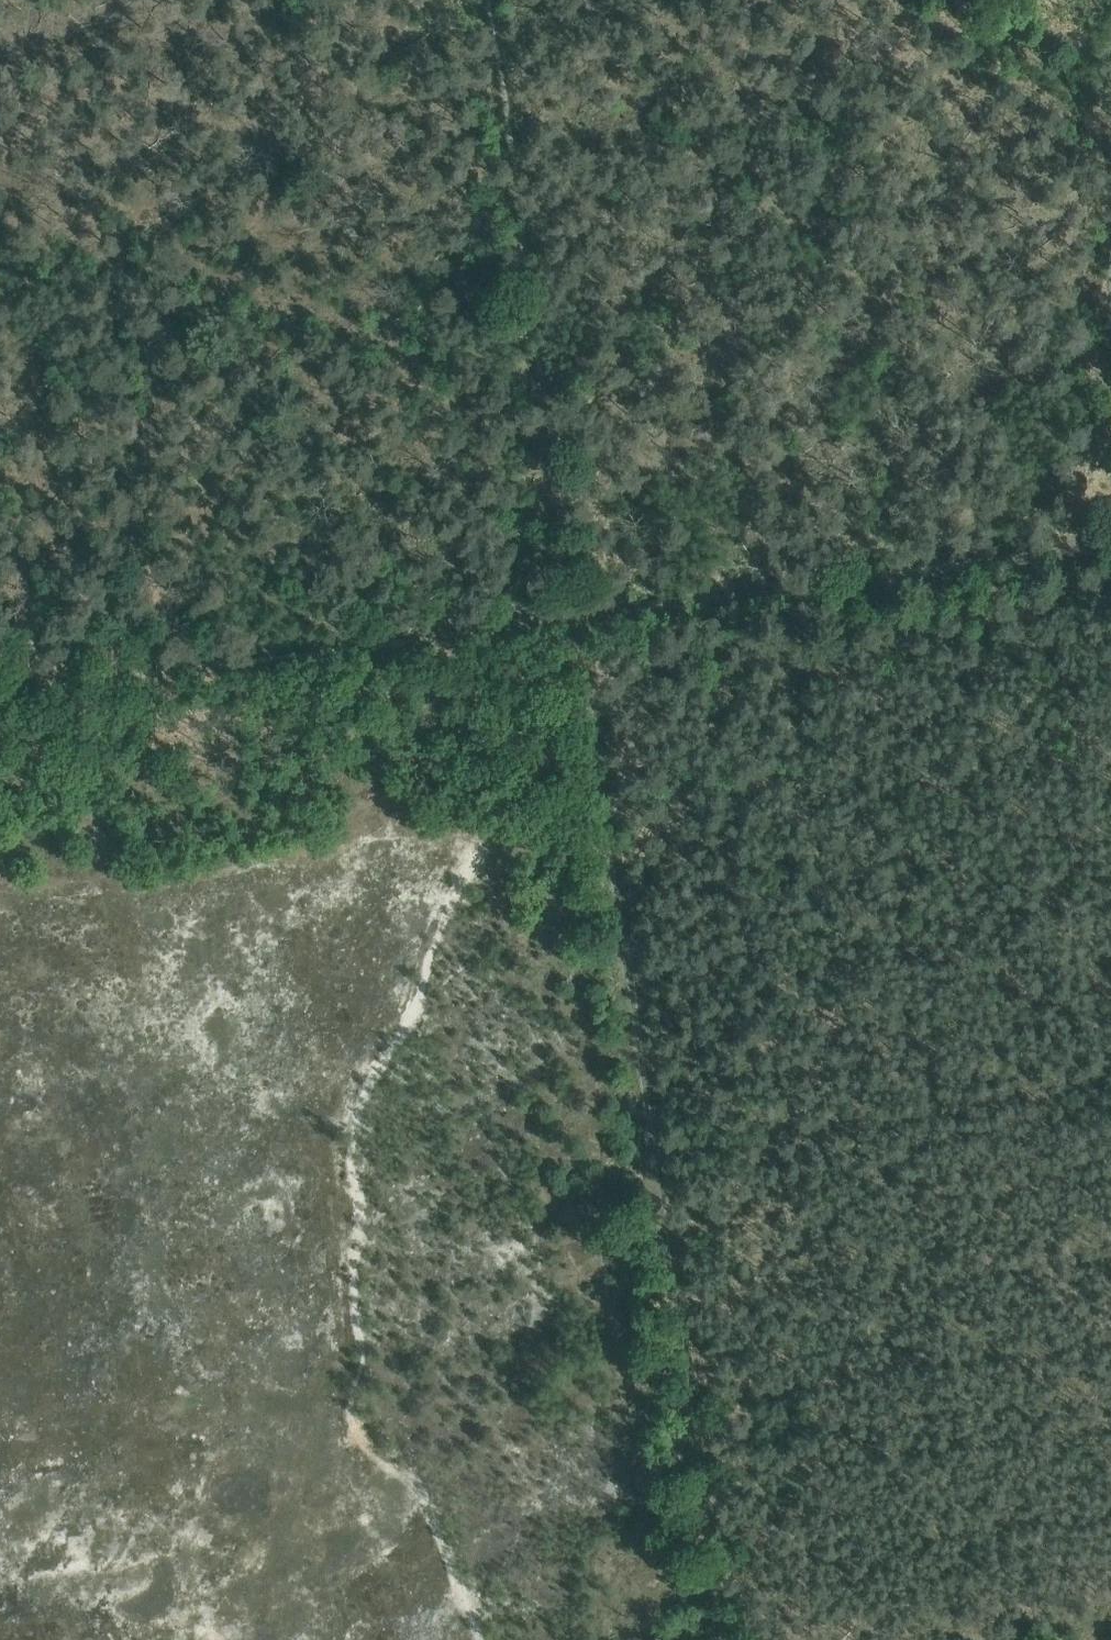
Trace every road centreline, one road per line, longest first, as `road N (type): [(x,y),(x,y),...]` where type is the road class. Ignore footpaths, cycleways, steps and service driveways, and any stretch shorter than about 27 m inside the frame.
road 1 (track): [(577,618),(0,694)]
road 2 (track): [(1110,546),(577,618)]

